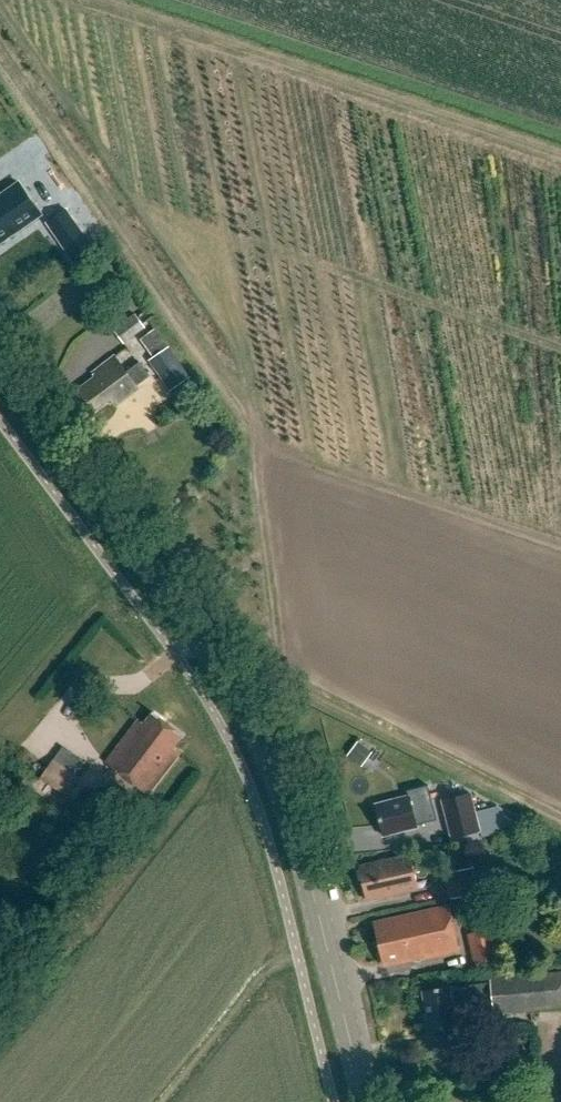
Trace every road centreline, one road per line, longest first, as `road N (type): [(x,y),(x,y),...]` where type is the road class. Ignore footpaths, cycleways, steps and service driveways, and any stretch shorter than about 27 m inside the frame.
road 1 (secondary): [(369,1101),(285,792),(250,713),(201,631),(0,362)]

